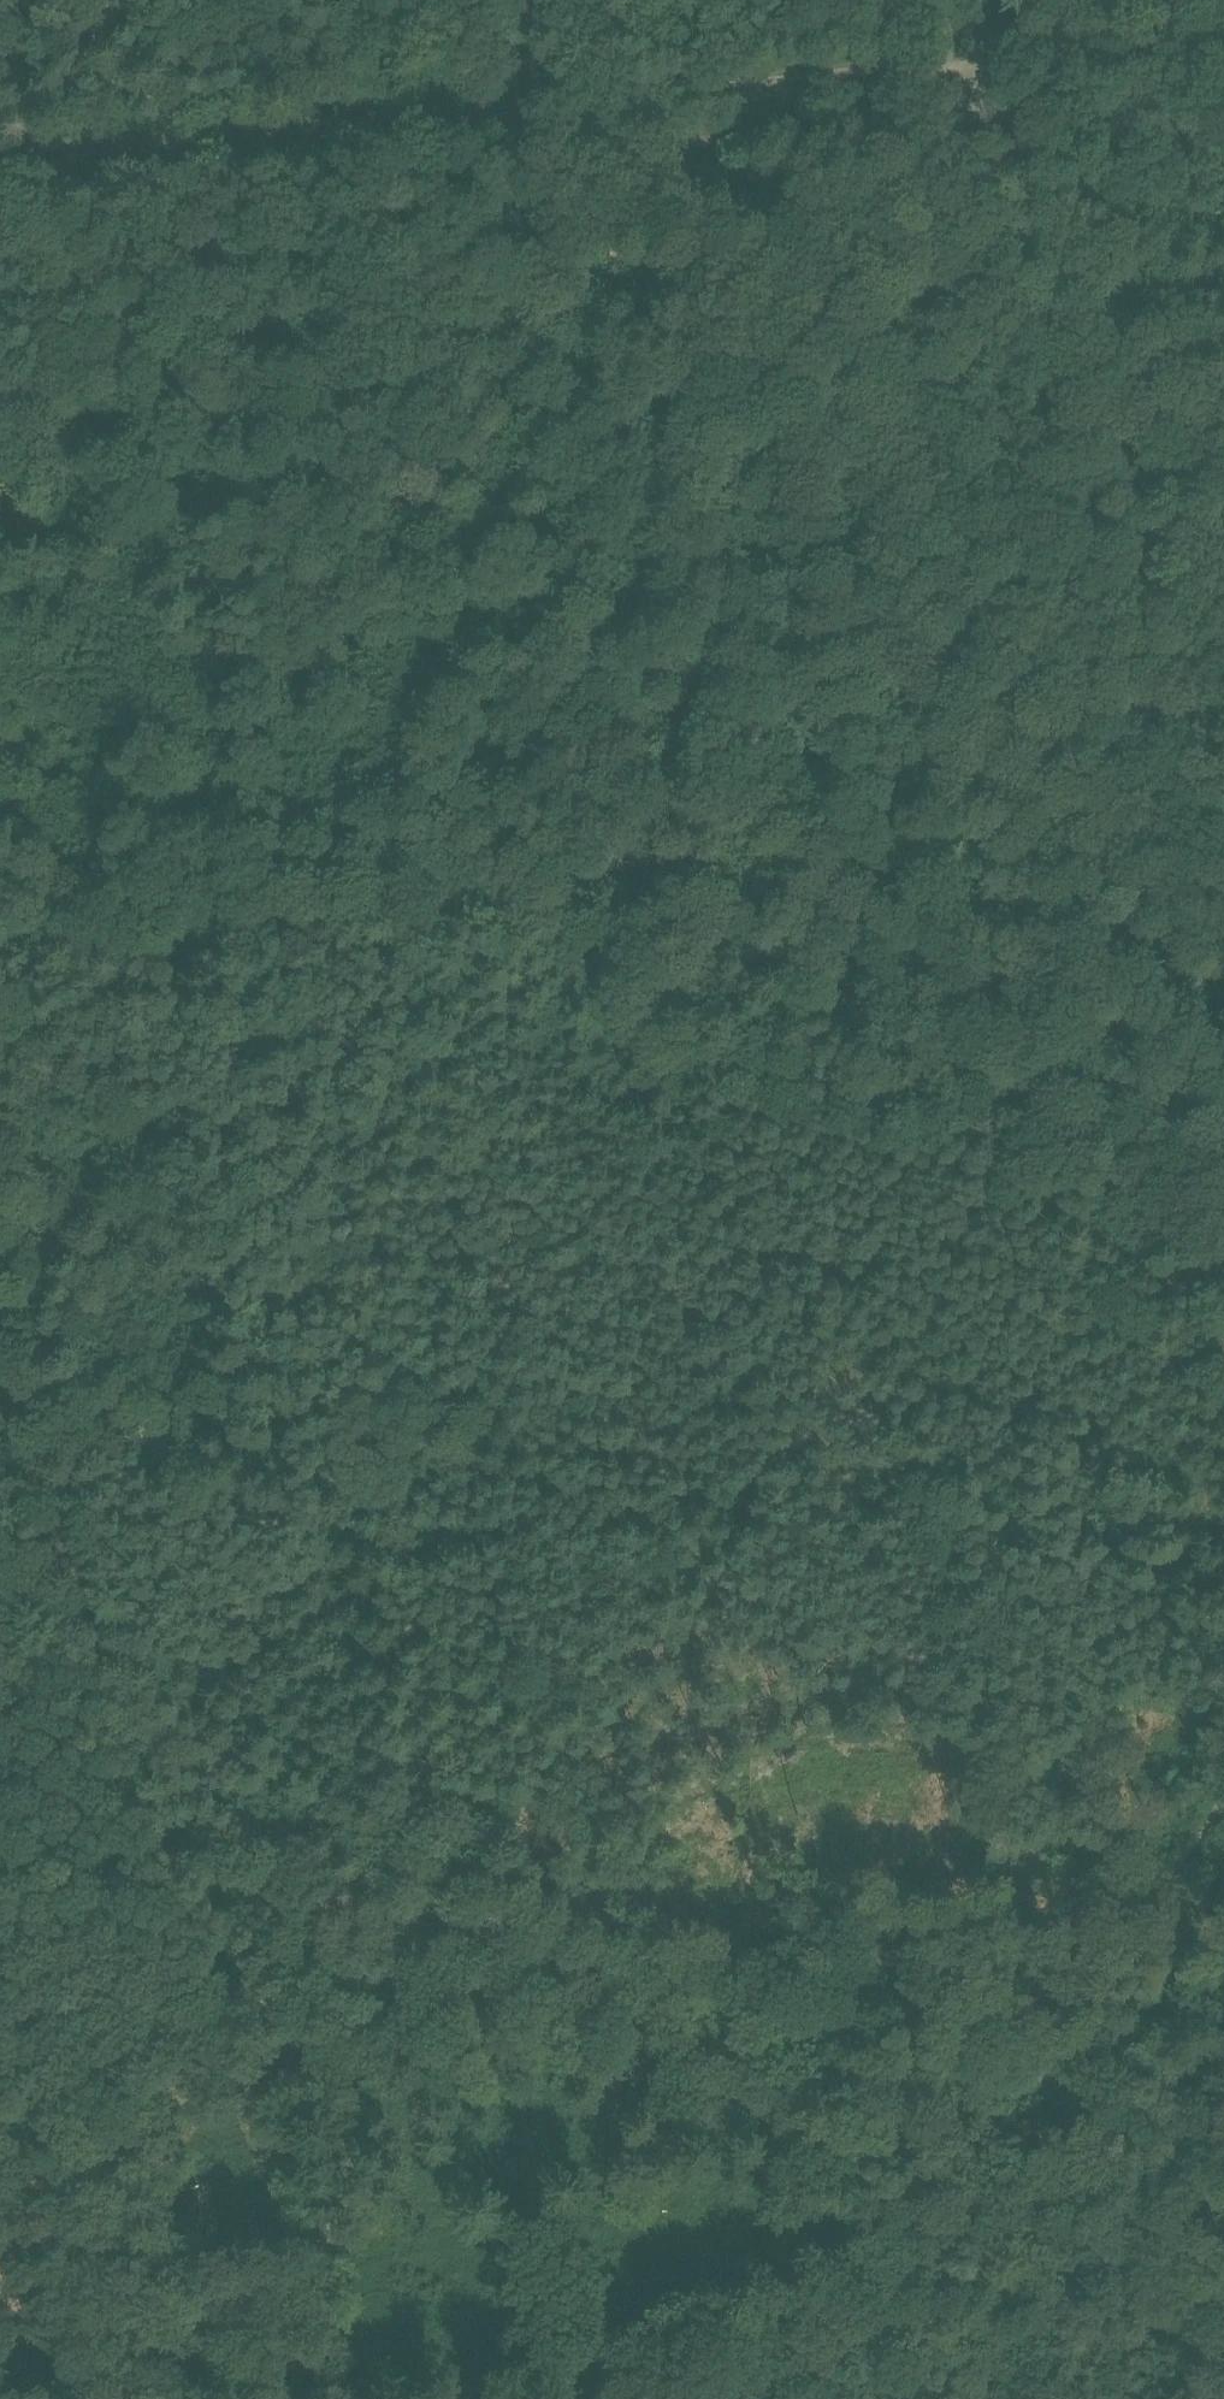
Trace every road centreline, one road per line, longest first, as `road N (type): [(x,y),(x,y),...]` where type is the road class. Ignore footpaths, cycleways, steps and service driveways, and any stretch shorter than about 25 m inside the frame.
road 1 (track): [(1223,25),(0,151)]
road 2 (track): [(343,2398),(0,1410)]
road 3 (track): [(949,58),(1223,778)]

